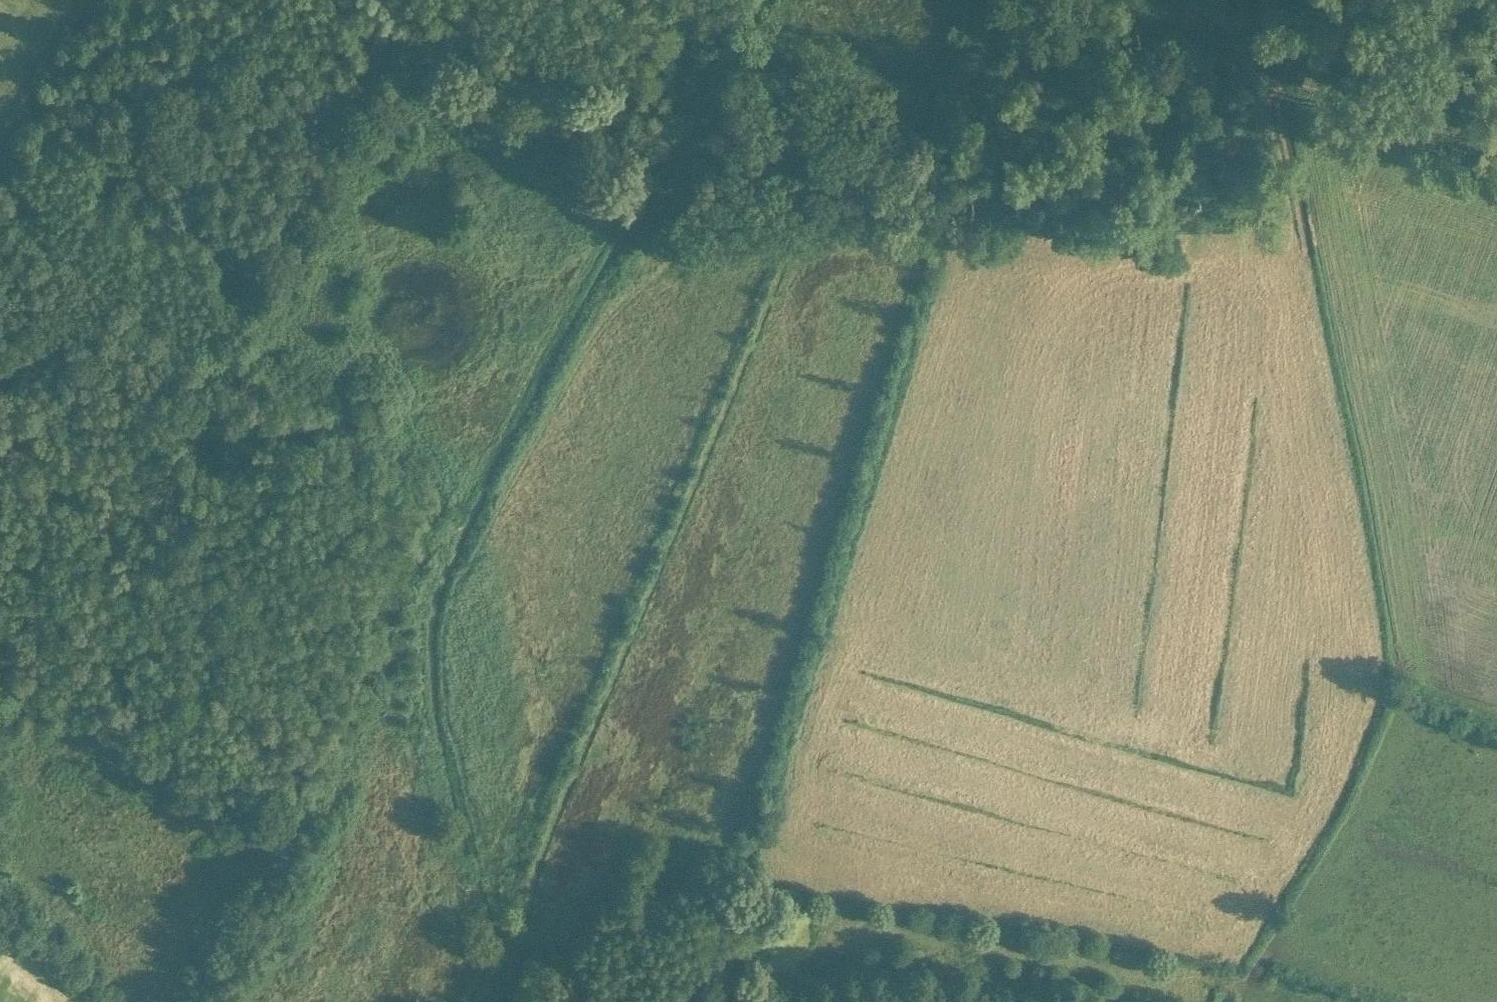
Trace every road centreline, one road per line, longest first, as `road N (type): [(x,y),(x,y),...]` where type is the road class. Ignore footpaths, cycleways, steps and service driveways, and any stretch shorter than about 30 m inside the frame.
road 1 (track): [(1282,89),(1152,0)]

